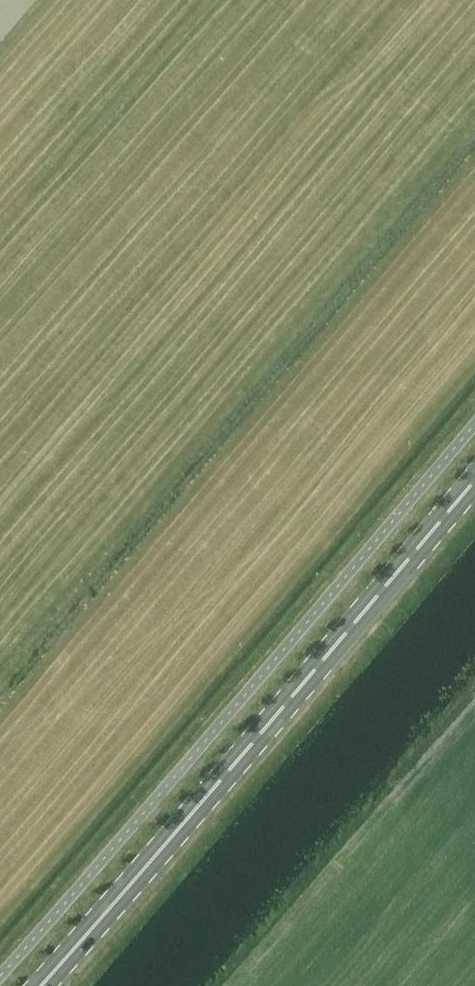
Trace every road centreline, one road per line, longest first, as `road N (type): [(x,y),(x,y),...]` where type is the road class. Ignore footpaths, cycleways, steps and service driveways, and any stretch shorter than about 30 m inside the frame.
road 1 (primary): [(40,985),(474,483)]

